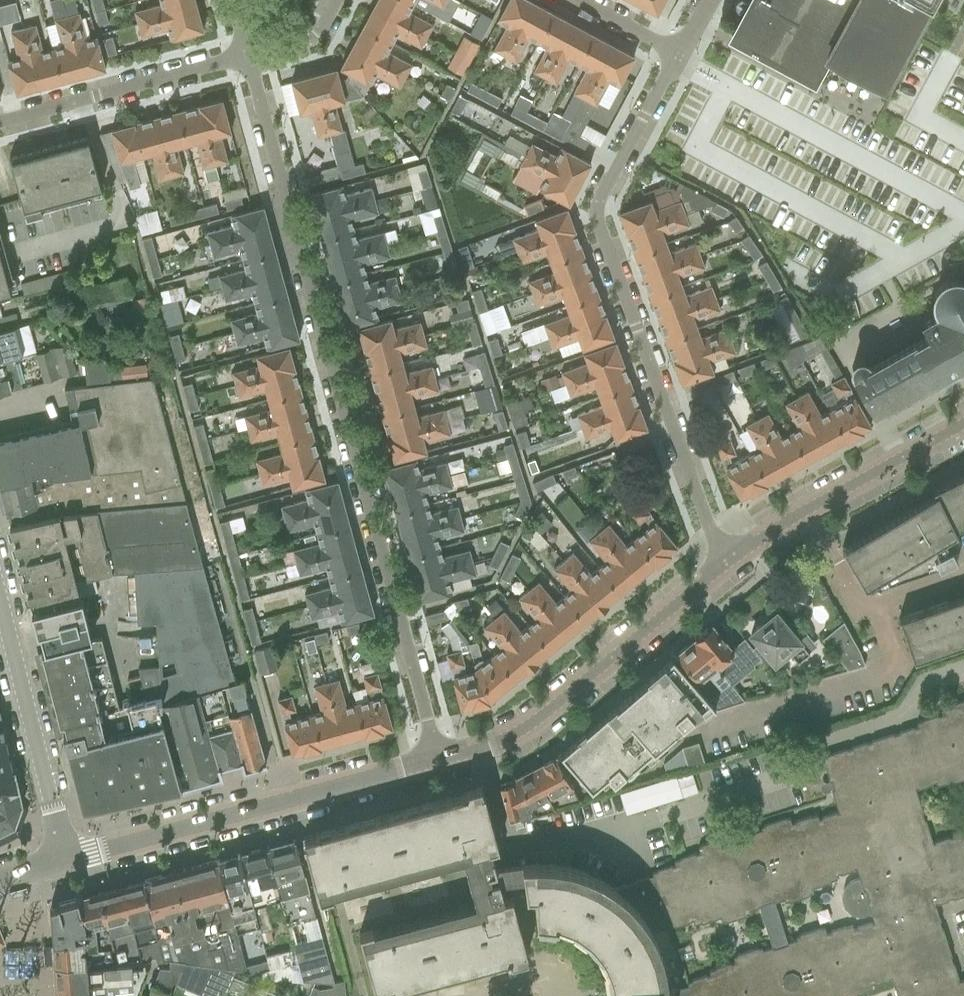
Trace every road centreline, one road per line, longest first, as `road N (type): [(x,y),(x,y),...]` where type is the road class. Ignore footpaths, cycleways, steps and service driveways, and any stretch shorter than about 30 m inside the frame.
road 1 (residential): [(436,761),(247,54)]
road 2 (residential): [(680,53),(596,216),(723,565)]
road 3 (tertiary): [(65,860),(436,761)]
road 4 (residential): [(963,670),(922,684),(897,722),(817,748),(806,771),(659,815)]
road 5 (tertiary): [(480,748),(546,713),(723,565)]
road 6 (tertiary): [(723,565),(963,425)]
road 7 (tertiary): [(65,860),(0,601)]
road 8 (residential): [(480,748),(512,857),(659,815)]
road 9 (residential): [(0,122),(247,54)]

